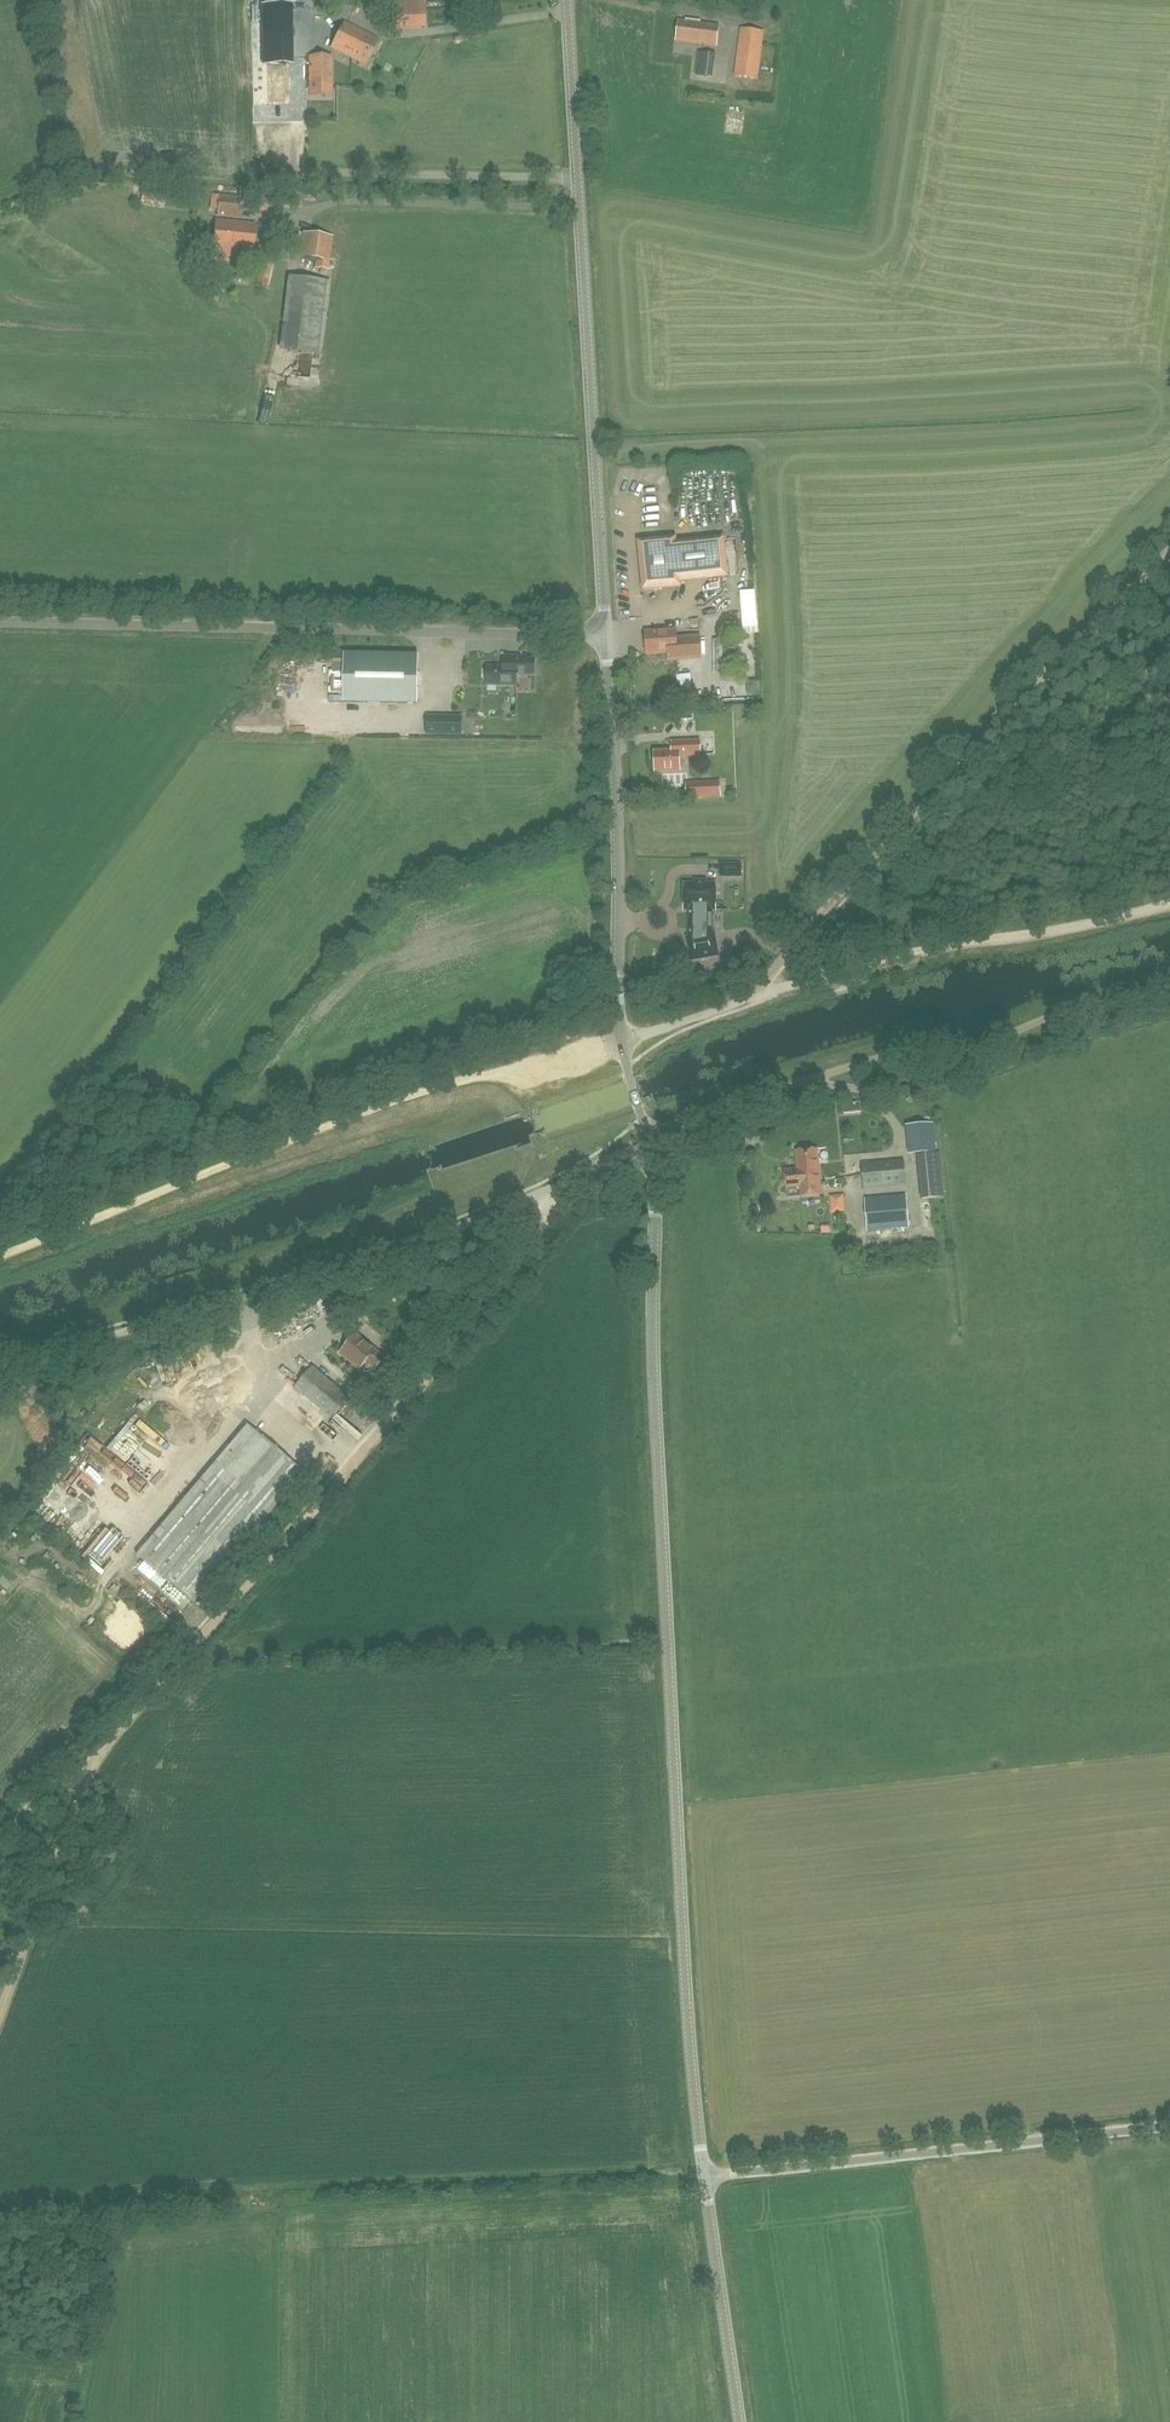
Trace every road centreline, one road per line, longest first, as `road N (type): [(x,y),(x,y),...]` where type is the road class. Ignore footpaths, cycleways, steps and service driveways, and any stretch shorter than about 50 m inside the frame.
road 1 (tertiary): [(701,2173),(673,1793),(653,1348),(656,1197),(647,1131)]
road 2 (track): [(548,1190),(544,1238),(509,1285),(96,1763),(0,2005)]
road 3 (track): [(750,999),(621,1042),(454,1081),(0,1259)]
road 4 (tertiary): [(603,634),(566,0)]
road 5 (track): [(750,999),(831,902),(1169,549)]
road 6 (unclassified): [(603,634),(0,622)]
road 7 (track): [(0,1362),(430,1240),(548,1190)]
road 8 (unclassified): [(647,1131),(889,1058),(968,1052),(1040,1022),(1169,990)]
road 9 (tertiary): [(647,1131),(621,1042),(603,634)]
road 10 (unclassified): [(701,2173),(1169,2127)]
road 11 (track): [(1169,901),(1031,936),(927,947),(750,999)]
road 12 (tertiary): [(737,2421),(701,2173)]

